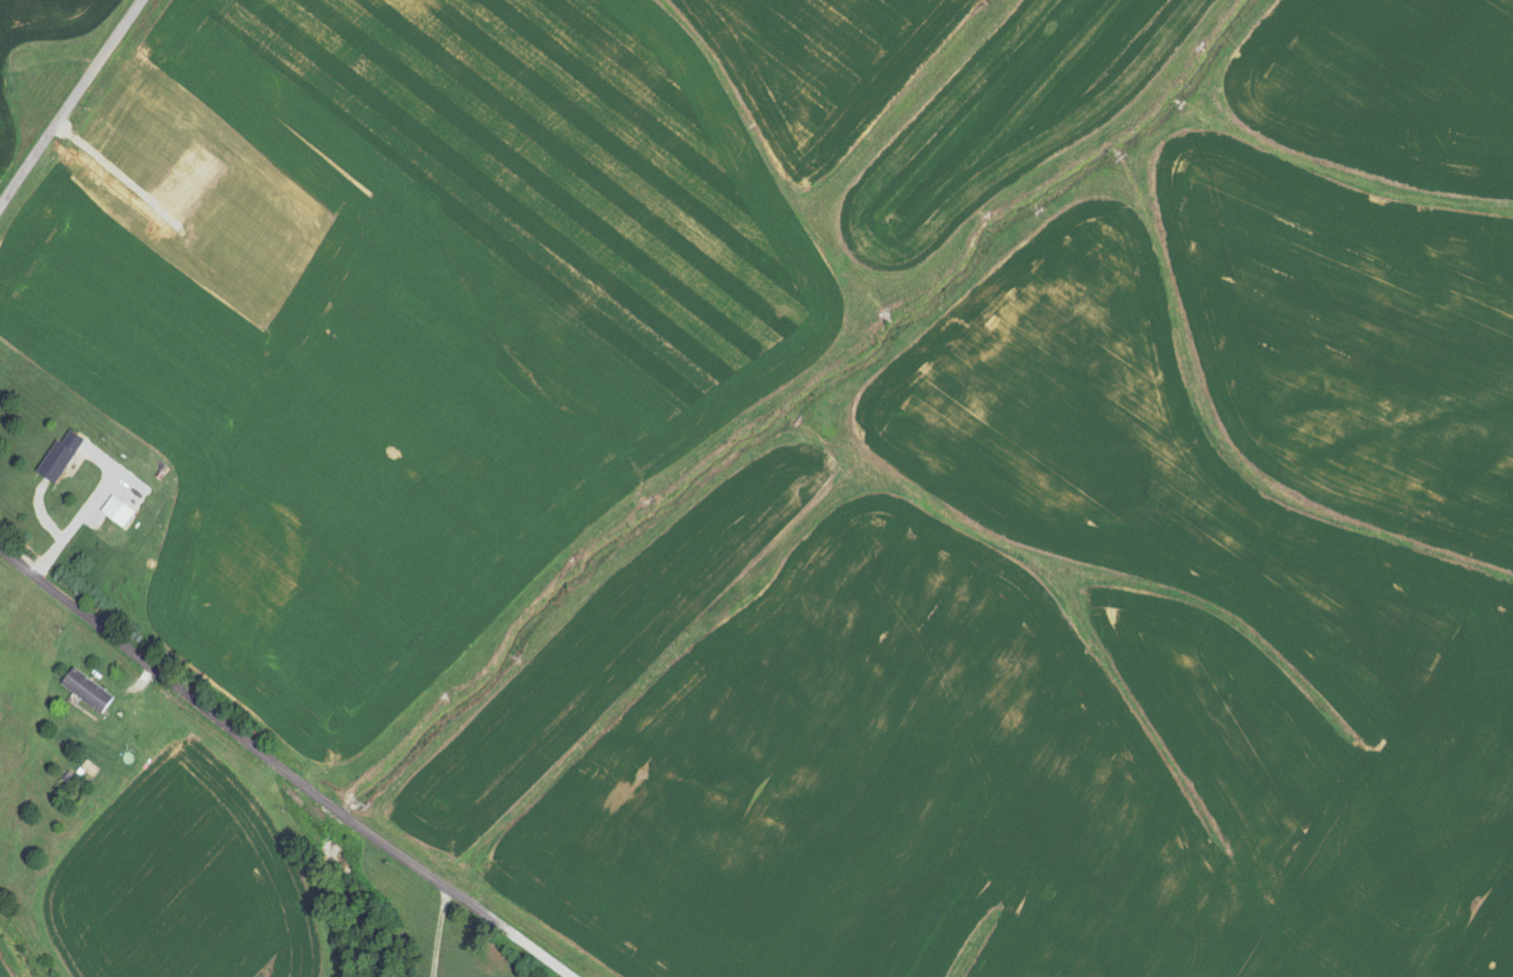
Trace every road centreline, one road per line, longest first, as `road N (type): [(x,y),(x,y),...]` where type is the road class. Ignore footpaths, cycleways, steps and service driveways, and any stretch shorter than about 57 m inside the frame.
road 1 (residential): [(568,976),(245,743),(0,549)]
road 2 (residential): [(0,205),(143,0)]

